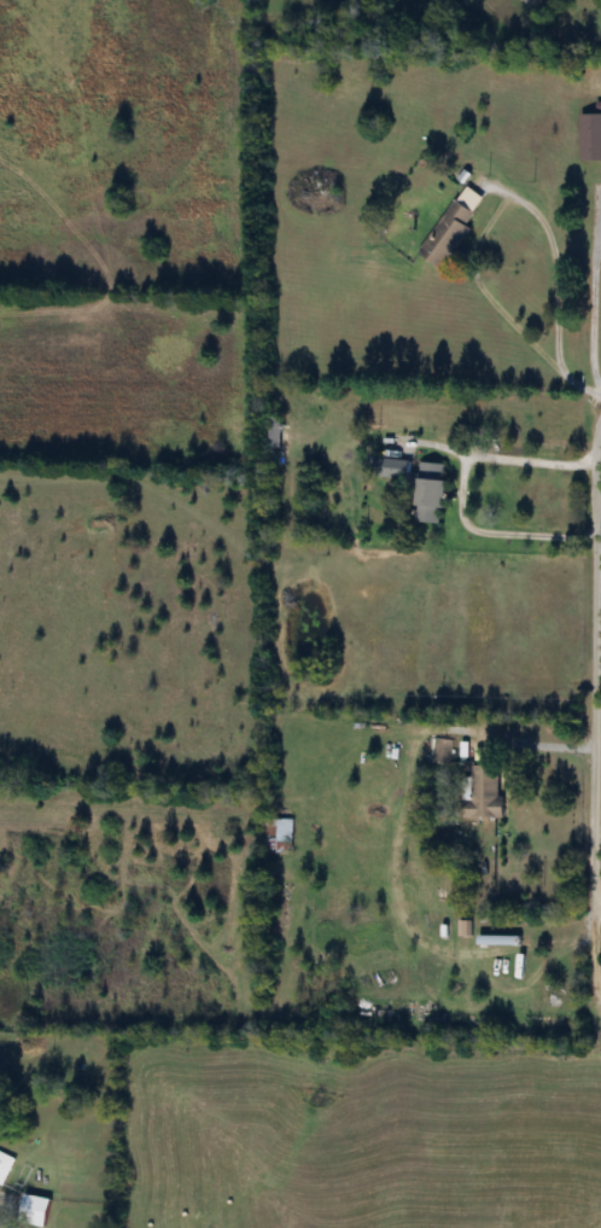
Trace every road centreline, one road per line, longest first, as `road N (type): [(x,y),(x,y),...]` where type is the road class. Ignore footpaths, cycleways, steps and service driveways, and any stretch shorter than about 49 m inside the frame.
road 1 (residential): [(600,409),(590,1007)]

